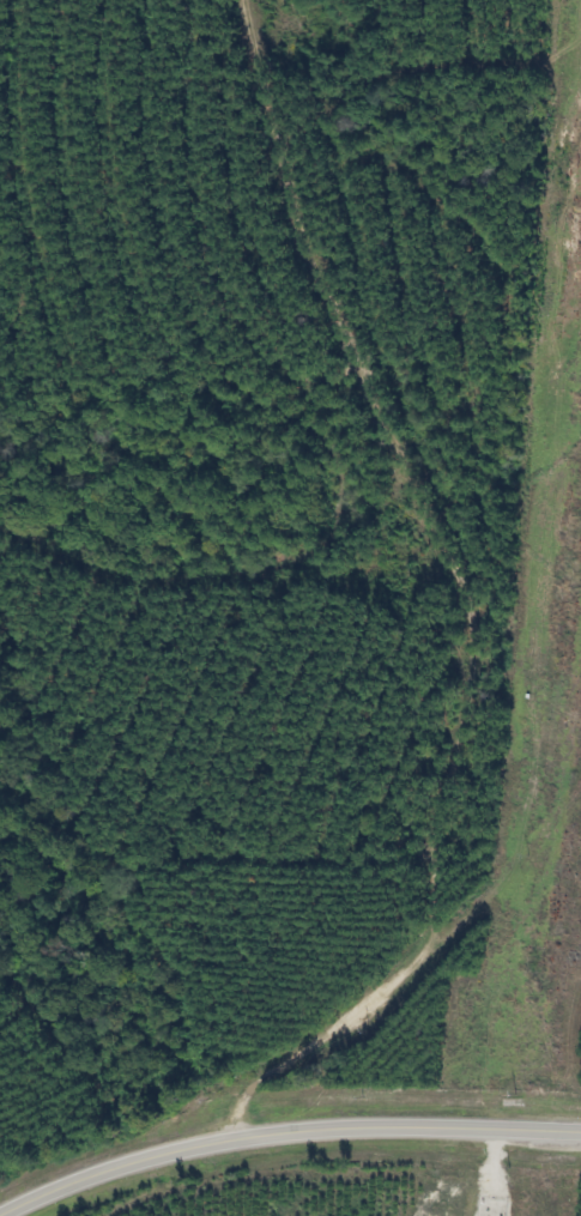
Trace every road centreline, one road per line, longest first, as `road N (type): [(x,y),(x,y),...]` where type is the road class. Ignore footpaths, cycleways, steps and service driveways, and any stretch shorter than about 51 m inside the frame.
road 1 (secondary): [(2,1215),(80,1180),(182,1150),(313,1131),(580,1134)]

